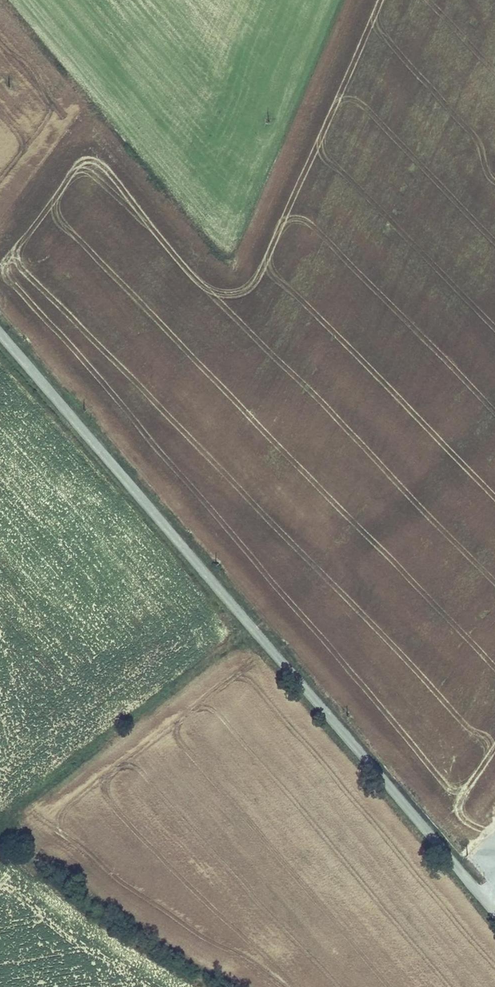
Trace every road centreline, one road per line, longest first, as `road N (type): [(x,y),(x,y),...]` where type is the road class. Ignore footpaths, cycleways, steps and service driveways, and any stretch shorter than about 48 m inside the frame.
road 1 (tertiary): [(0,336),(494,912)]

